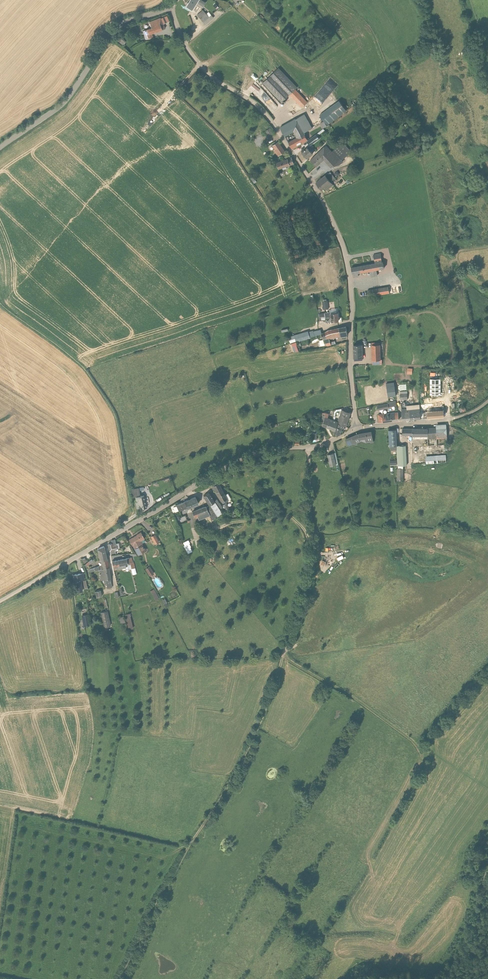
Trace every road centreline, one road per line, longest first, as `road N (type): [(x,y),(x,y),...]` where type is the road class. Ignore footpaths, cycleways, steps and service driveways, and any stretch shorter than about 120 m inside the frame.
road 1 (track): [(308,447),(313,556),(268,703),(121,978)]
road 2 (unclassified): [(355,430),(350,277),(332,220),(267,116),(203,68),(169,6)]
road 3 (unclassified): [(0,601),(232,465),(355,430)]
road 4 (tertiary): [(0,147),(64,102),(117,27),(169,6)]
road 5 (track): [(313,556),(420,541),(487,567)]
road 6 (track): [(416,744),(283,656)]
road 7 (unclassified): [(355,430),(450,419),(487,401)]

